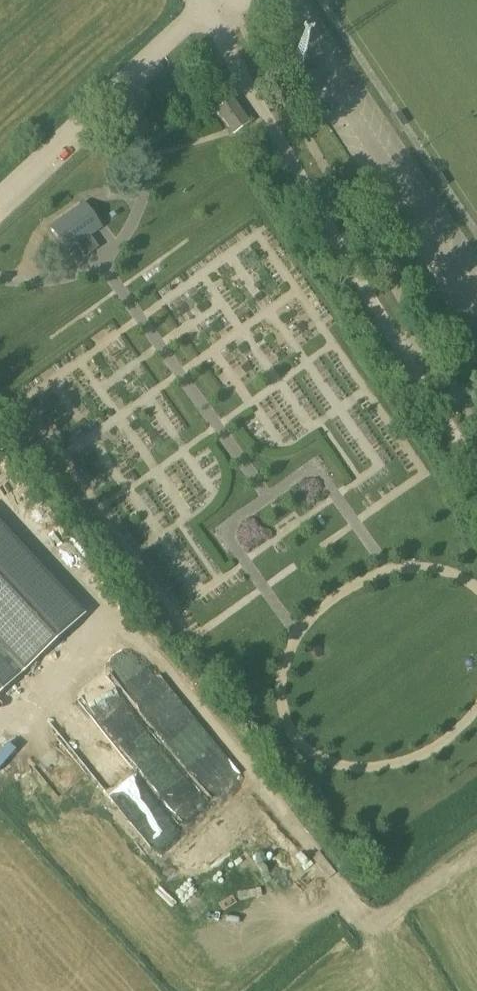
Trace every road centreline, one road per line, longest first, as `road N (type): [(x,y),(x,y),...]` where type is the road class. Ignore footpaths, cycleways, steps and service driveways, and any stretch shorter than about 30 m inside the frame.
road 1 (unclassified): [(476,475),(209,8)]
road 2 (unclassified): [(0,197),(209,8)]

